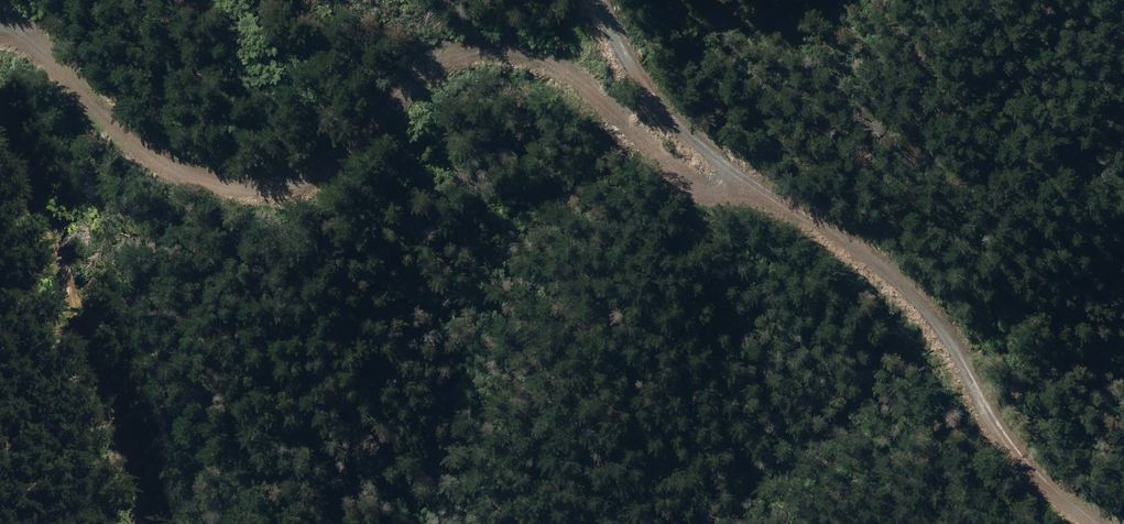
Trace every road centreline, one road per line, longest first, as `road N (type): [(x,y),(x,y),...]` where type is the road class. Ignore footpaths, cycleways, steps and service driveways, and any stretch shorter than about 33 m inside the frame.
road 1 (track): [(735,176),(709,197),(562,67),(452,52),(317,167),(218,185),(118,137),(40,44),(0,32)]
road 2 (track): [(1087,523),(995,439),(937,324),(735,176),(626,60),(600,0)]
road 3 (track): [(0,122),(52,253),(130,523)]

